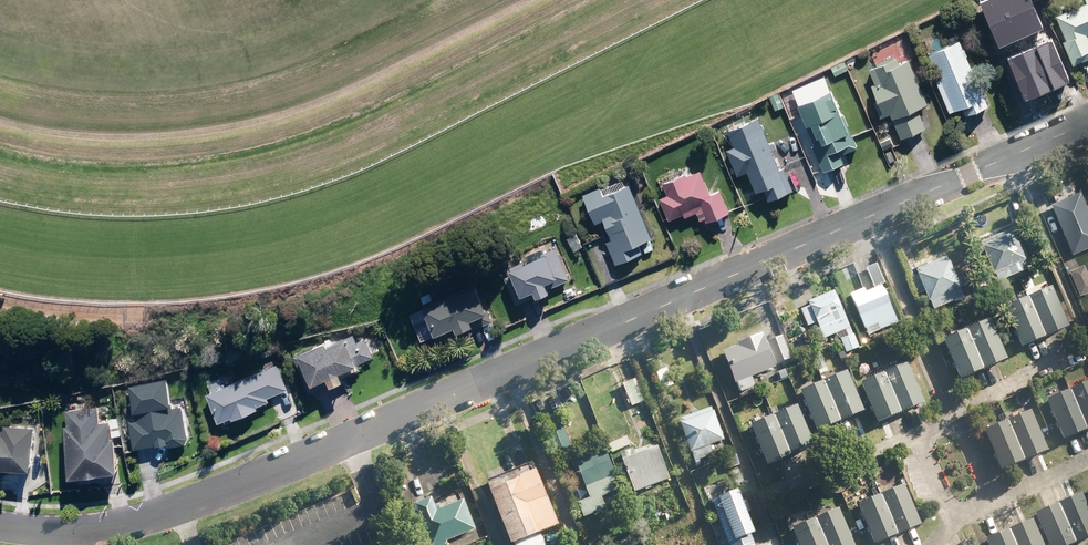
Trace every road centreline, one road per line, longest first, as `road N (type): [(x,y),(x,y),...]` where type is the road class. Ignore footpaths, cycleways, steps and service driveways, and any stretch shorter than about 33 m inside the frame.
road 1 (residential): [(0,526),(84,533),(174,512),(871,218)]
road 2 (residential): [(871,218),(1087,124)]
road 3 (residential): [(871,218),(957,416)]
road 4 (residential): [(1077,357),(957,416)]
road 5 (residential): [(957,416),(924,434),(923,445),(955,518)]

